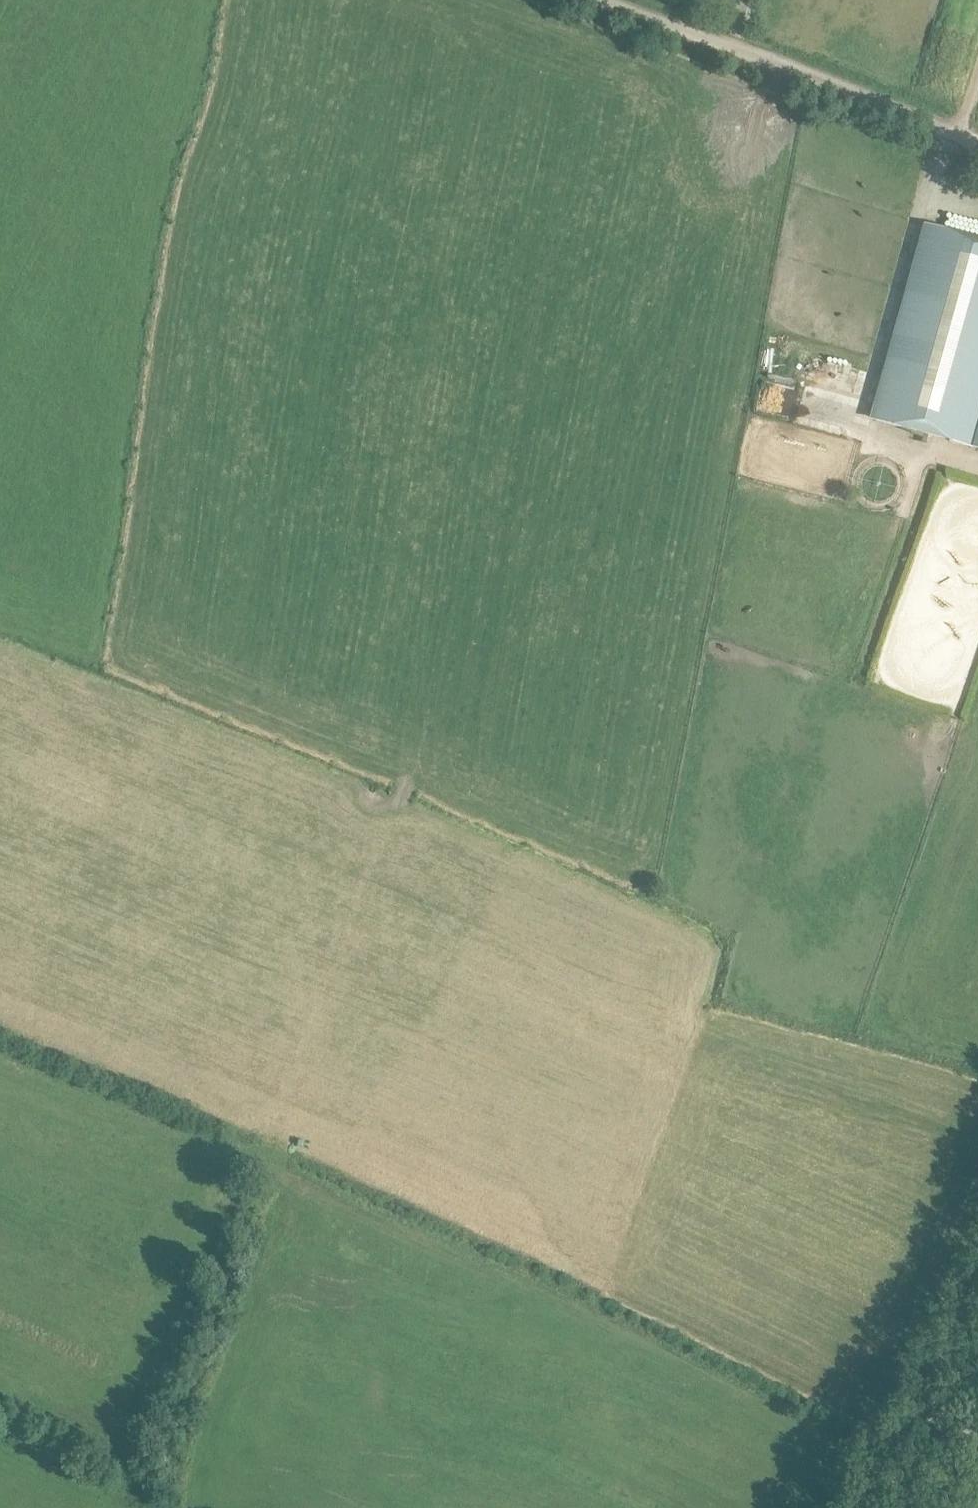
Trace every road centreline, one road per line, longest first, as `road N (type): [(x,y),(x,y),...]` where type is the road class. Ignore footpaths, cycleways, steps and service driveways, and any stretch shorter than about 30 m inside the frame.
road 1 (track): [(977,142),(602,0)]
road 2 (tertiary): [(877,1507),(977,1295)]

